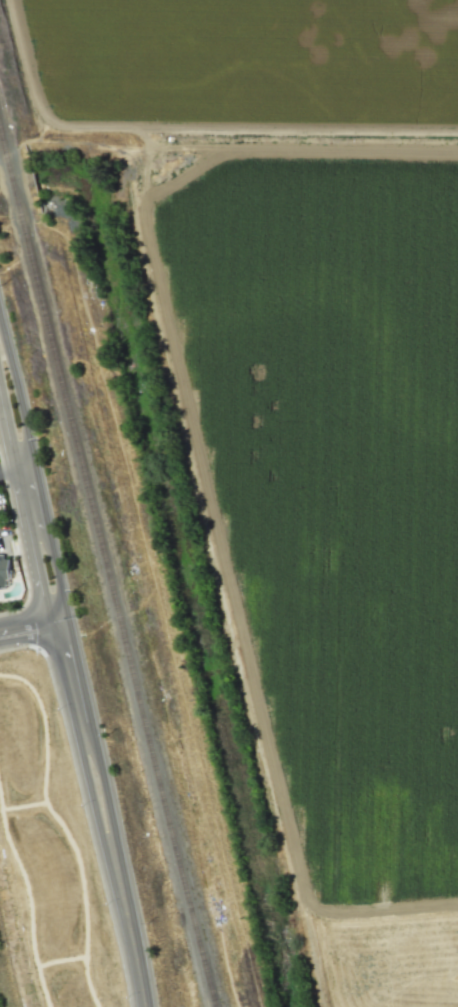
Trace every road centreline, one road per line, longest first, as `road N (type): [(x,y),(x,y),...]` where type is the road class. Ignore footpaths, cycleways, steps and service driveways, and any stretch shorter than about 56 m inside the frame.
road 1 (track): [(8,0),(38,111),(48,122),(457,137)]
road 2 (tertiary): [(145,1006),(59,622)]
road 3 (tertiary): [(59,622),(0,351)]

